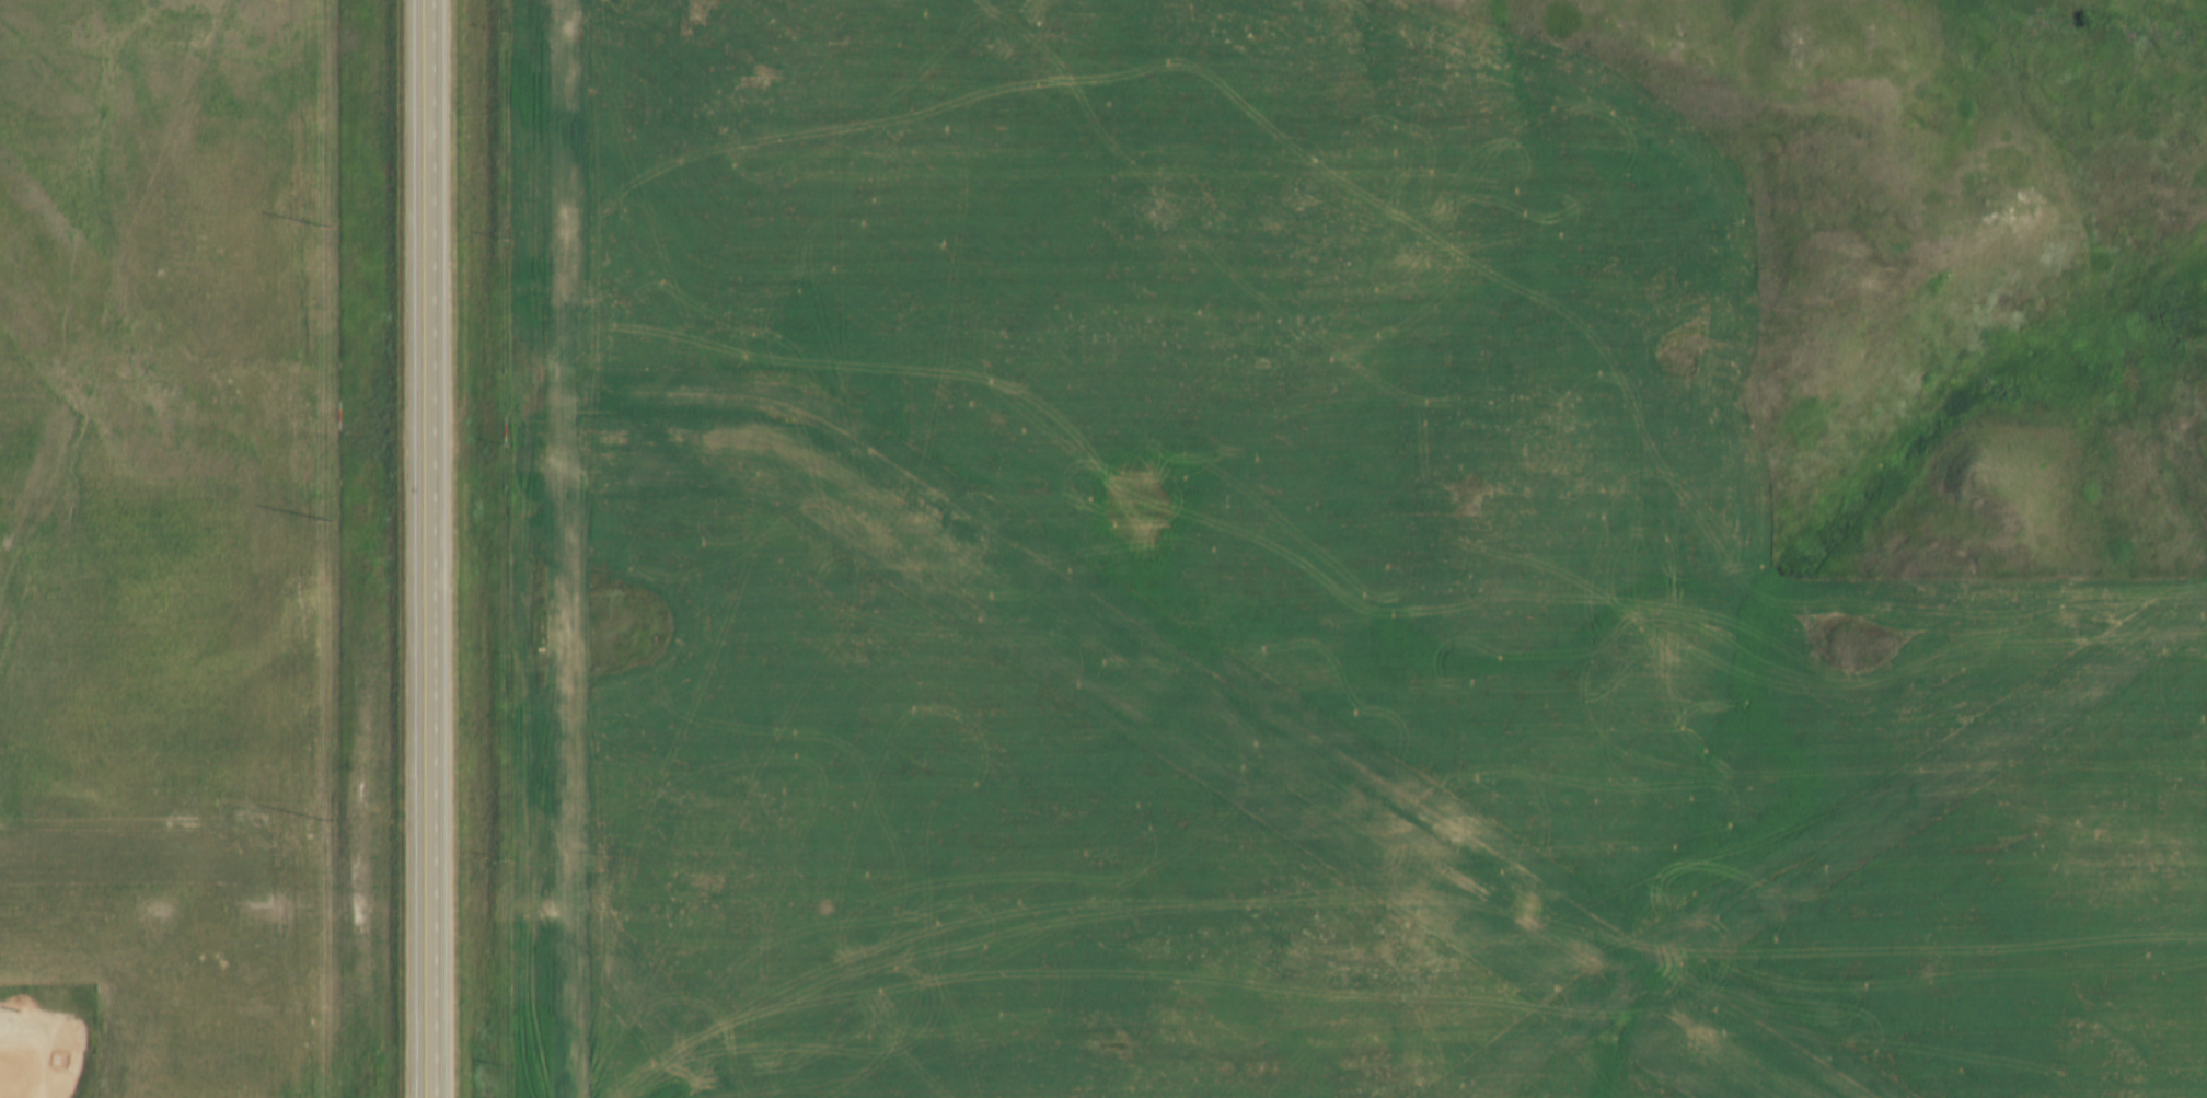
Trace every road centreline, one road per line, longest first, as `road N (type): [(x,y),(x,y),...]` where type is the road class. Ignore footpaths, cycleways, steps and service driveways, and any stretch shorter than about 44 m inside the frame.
road 1 (primary): [(429,1097),(426,0)]

